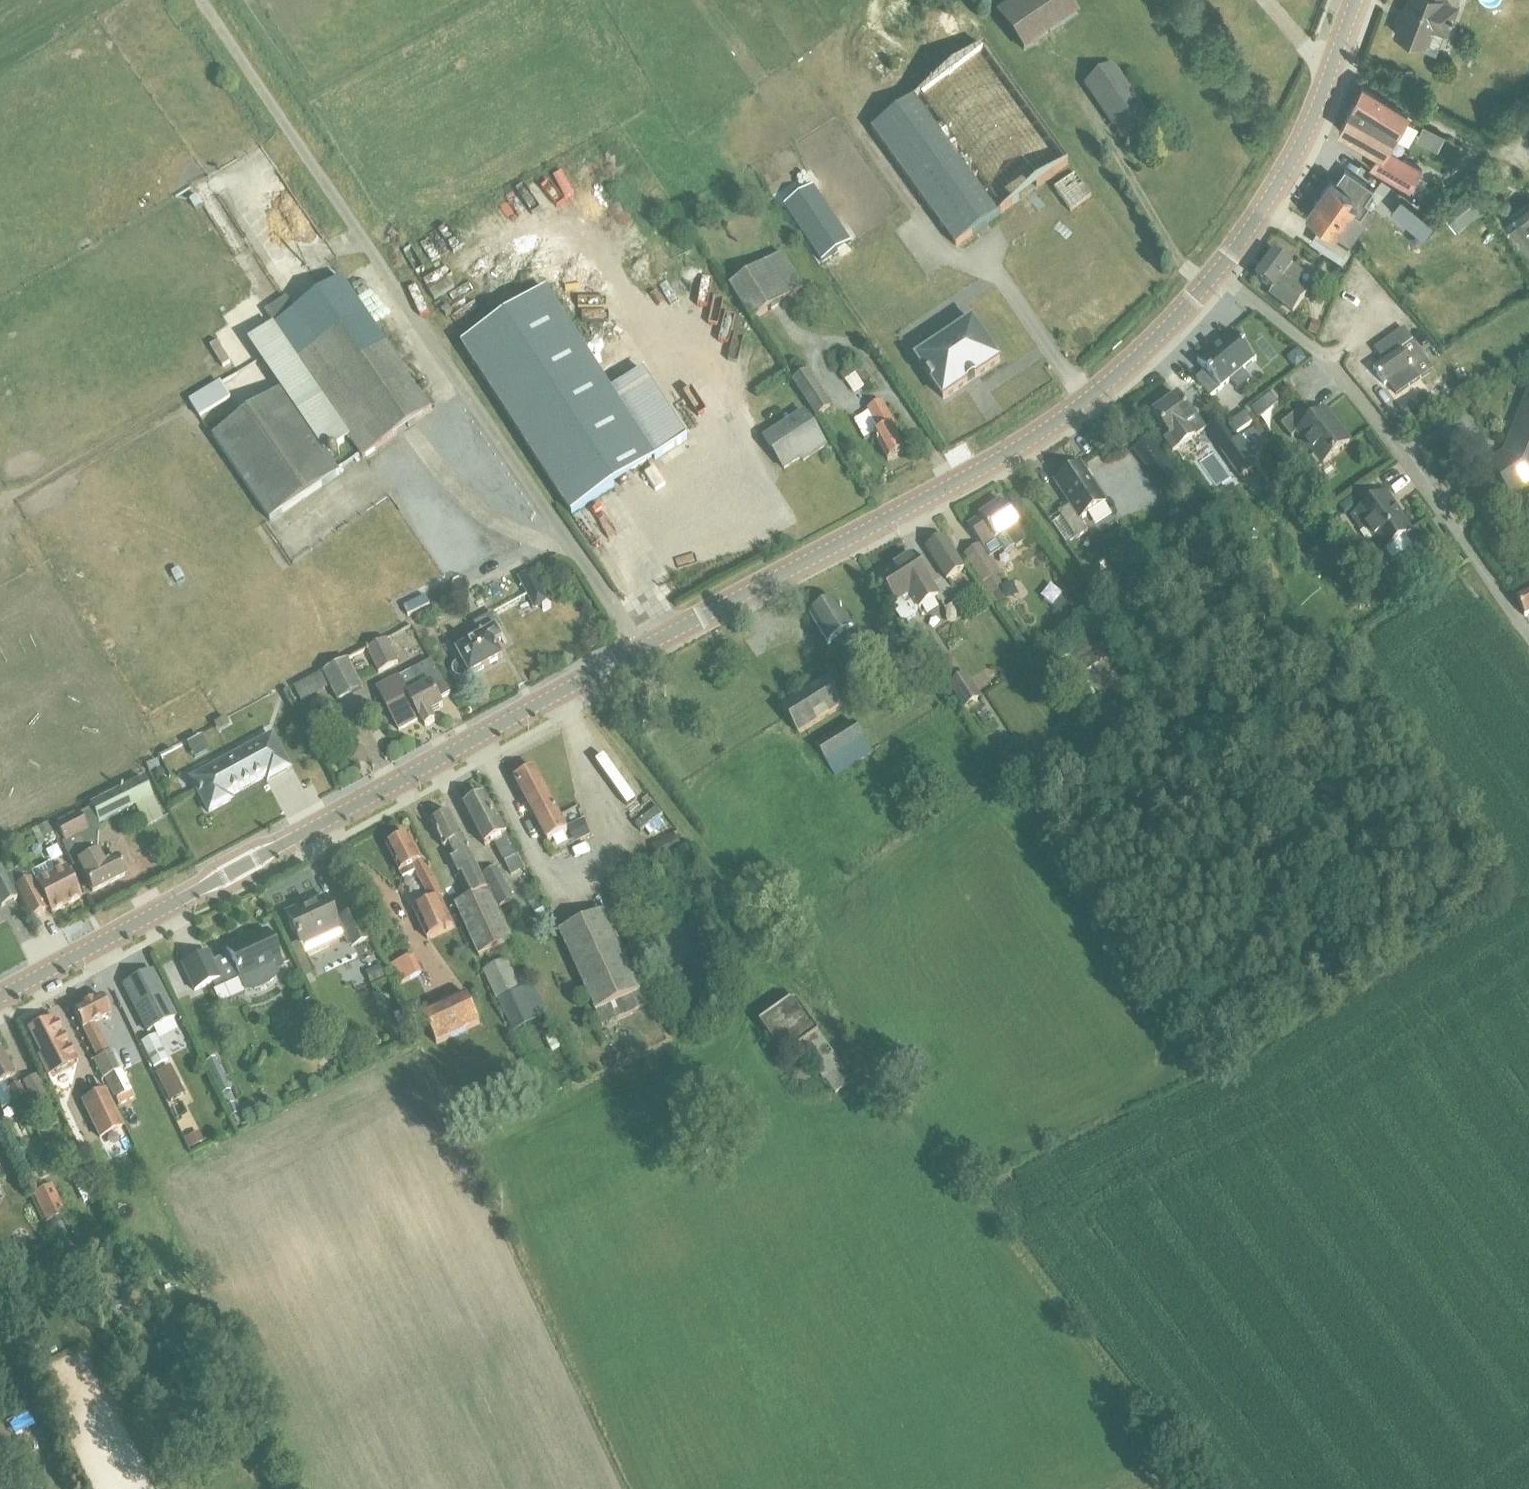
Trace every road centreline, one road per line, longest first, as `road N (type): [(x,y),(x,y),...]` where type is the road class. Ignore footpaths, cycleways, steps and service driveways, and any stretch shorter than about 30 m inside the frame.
road 1 (tertiary): [(0,995),(992,465),(1153,346),(1217,274)]
road 2 (residential): [(1528,634),(1339,366),(1217,274)]
road 3 (track): [(439,351),(203,0)]
road 4 (tertiary): [(1217,274),(1260,214),(1335,70)]
road 5 (residential): [(1335,70),(1528,160)]

